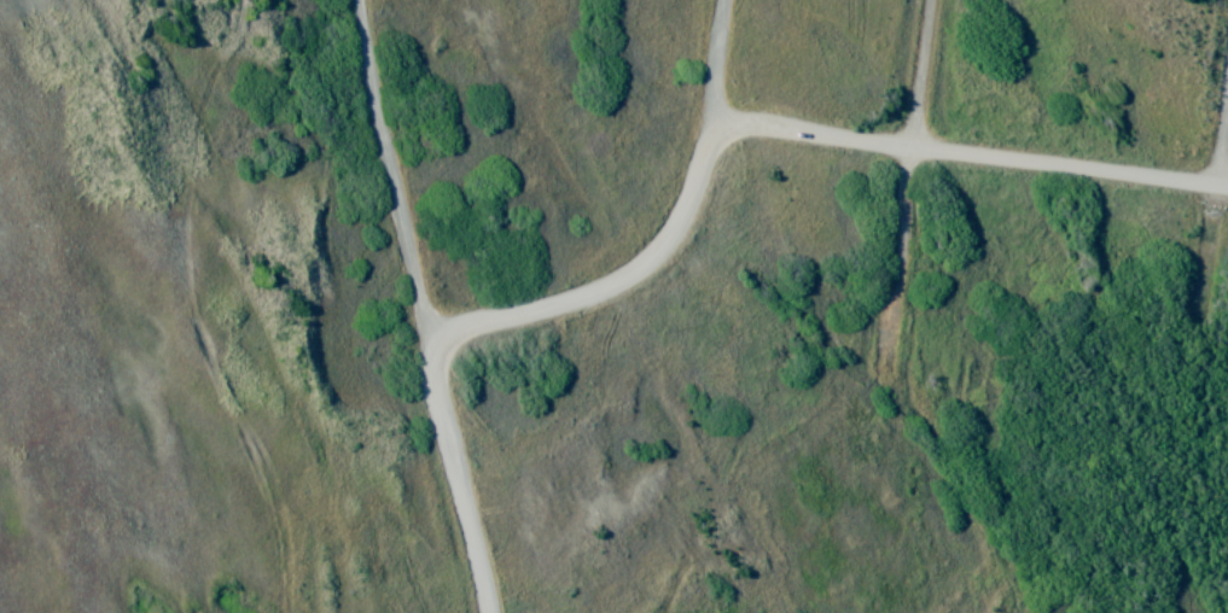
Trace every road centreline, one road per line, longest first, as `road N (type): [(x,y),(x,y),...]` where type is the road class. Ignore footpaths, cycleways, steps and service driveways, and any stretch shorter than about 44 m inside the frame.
road 1 (residential): [(491,612),(356,0)]
road 2 (residential): [(1227,190),(712,124)]
road 3 (residential): [(712,124),(685,221),(638,273),(571,304),(430,333)]
road 4 (residential): [(916,152),(890,357)]
road 5 (residential): [(916,152),(935,0)]
road 6 (residential): [(1220,189),(1200,314)]
road 7 (residential): [(712,124),(725,0)]

